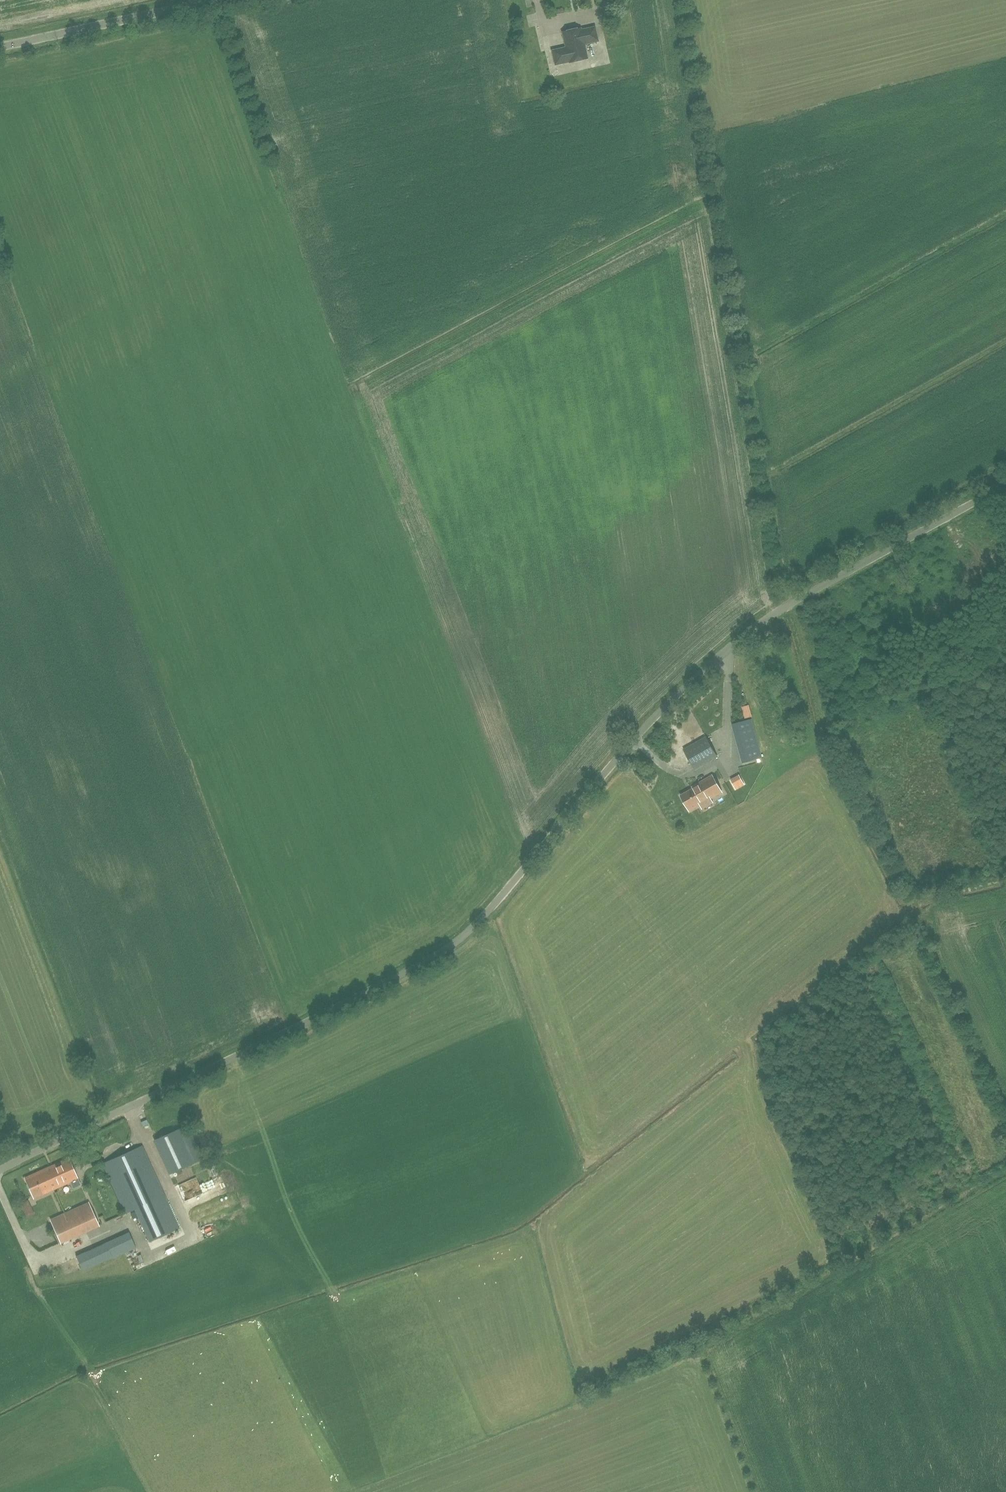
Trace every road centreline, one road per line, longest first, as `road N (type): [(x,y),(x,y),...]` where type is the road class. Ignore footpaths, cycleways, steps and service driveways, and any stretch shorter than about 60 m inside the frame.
road 1 (unclassified): [(0,1172),(460,940),(717,657),(755,626),(1005,486)]
road 2 (unclassified): [(0,47),(214,0)]

